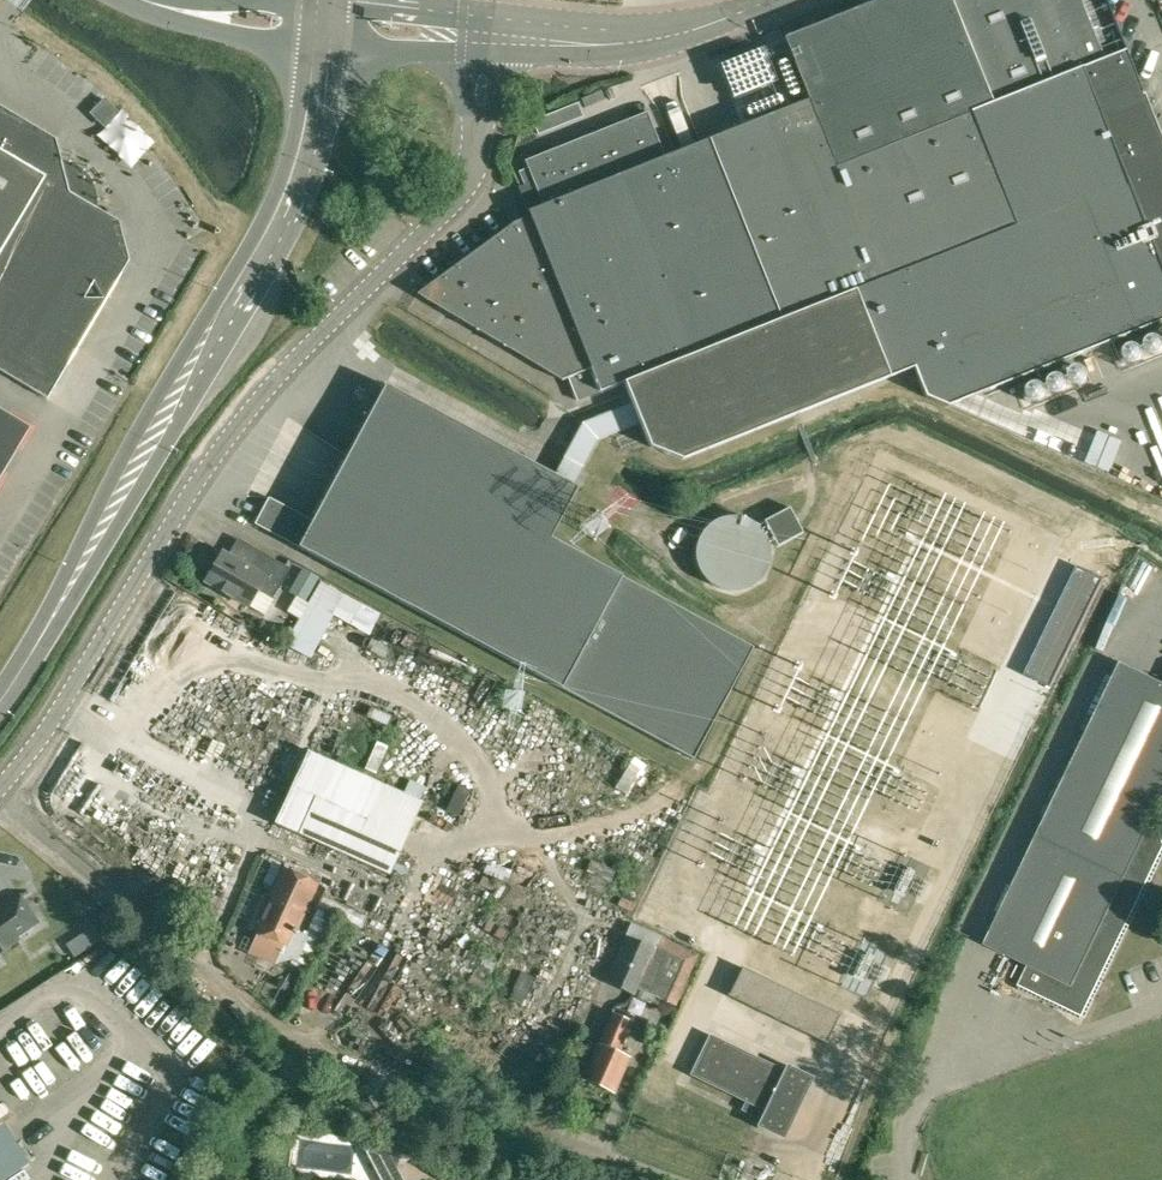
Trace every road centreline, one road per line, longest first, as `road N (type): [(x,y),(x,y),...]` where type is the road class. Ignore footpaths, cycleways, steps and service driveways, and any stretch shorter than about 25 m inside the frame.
road 1 (unclassified): [(0,792),(39,744),(257,397),(468,189),(488,150),(493,39)]
road 2 (secondary): [(0,699),(251,280),(301,181),(326,27)]
road 3 (tertiary): [(493,39),(668,34),(767,0)]
road 4 (unclassified): [(326,27),(196,14),(145,0)]
road 5 (tertiary): [(326,27),(493,39)]

